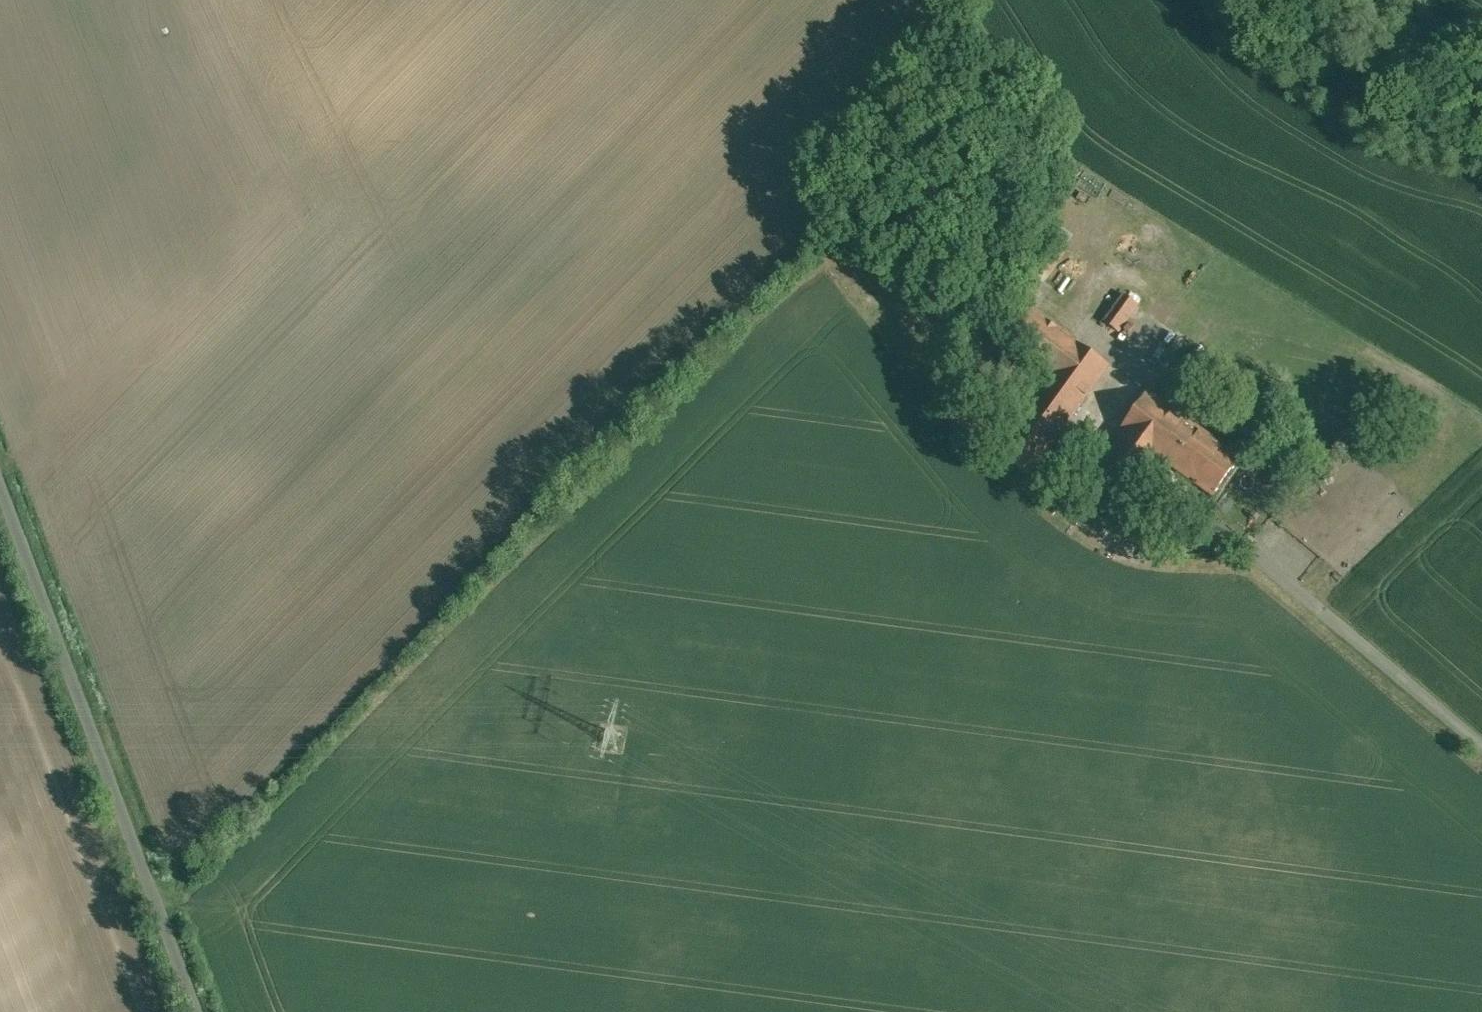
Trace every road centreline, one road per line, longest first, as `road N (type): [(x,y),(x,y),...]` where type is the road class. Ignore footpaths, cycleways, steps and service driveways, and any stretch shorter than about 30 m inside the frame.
road 1 (unclassified): [(0,482),(200,1011)]

